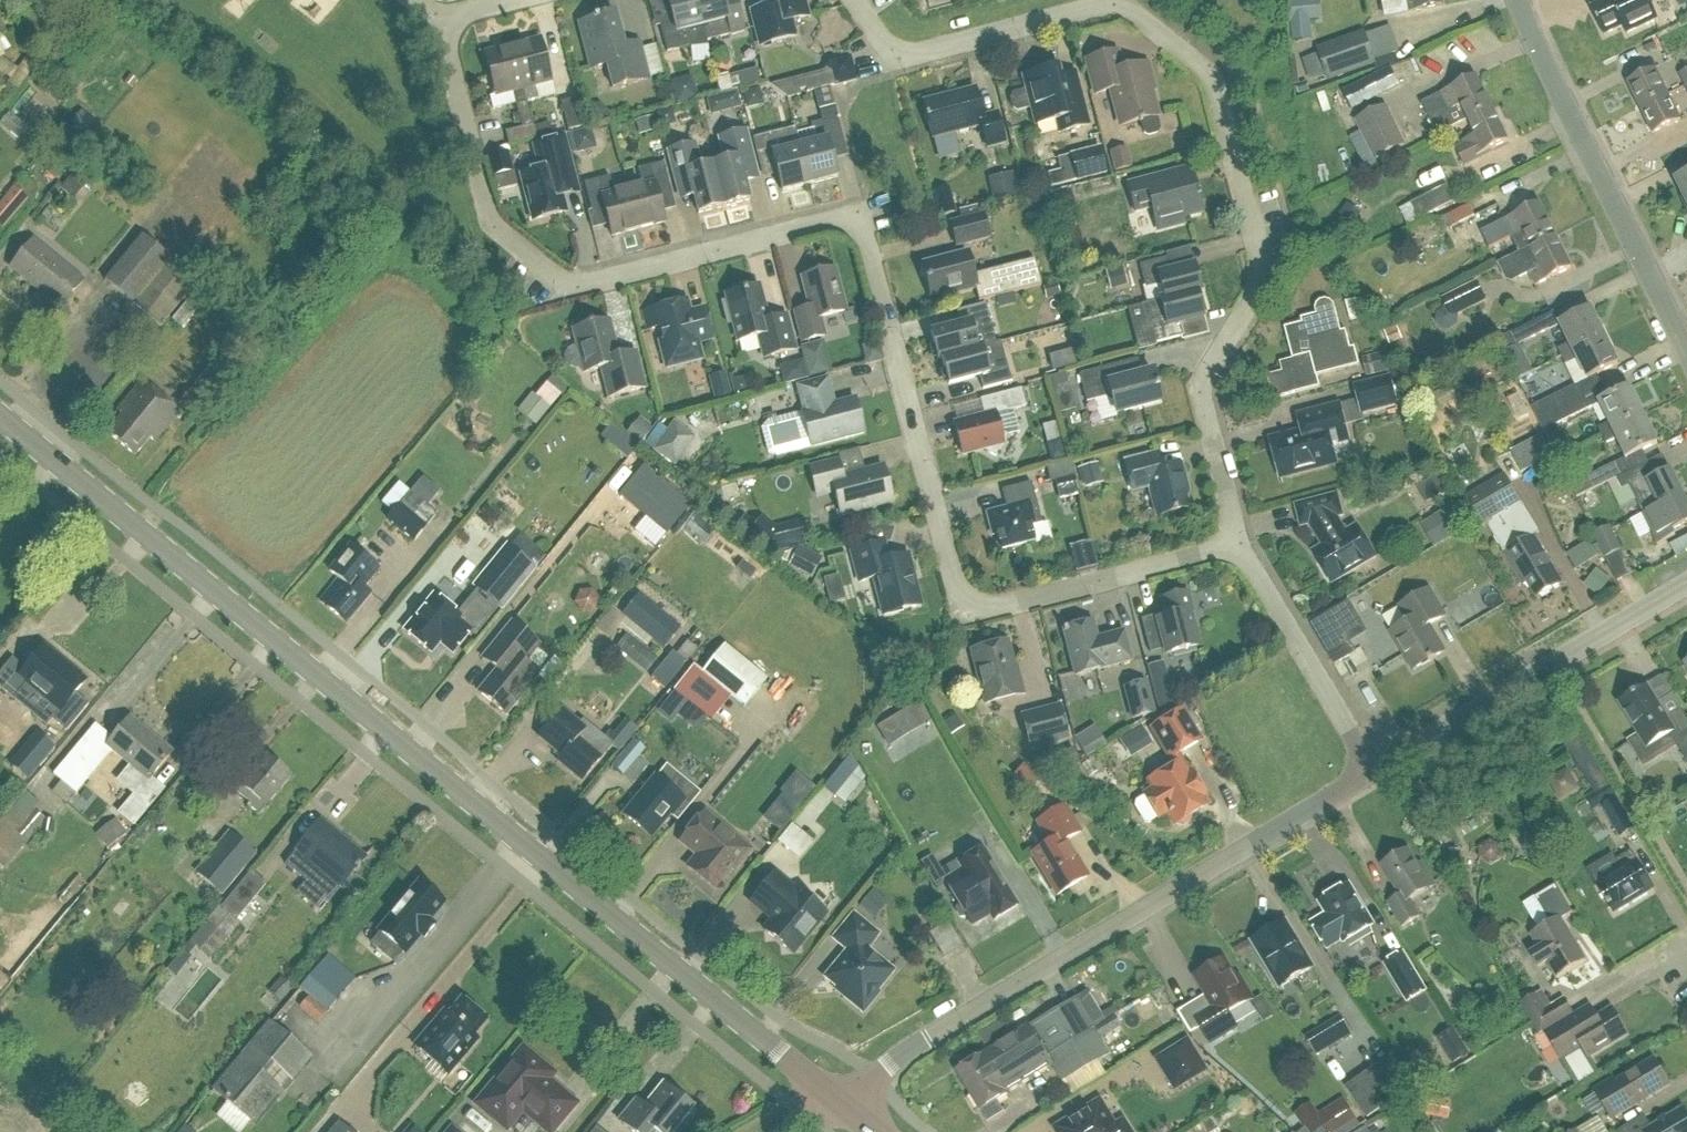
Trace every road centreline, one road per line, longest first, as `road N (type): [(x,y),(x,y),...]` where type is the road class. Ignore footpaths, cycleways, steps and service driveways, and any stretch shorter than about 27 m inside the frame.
road 1 (residential): [(1237,543),(1007,606),(961,598),(863,234),(837,222),(568,290),(492,225),(439,22)]
road 2 (tertiary): [(837,1100),(0,416)]
road 3 (residential): [(1237,543),(1201,394),(1264,273),(1212,77),(1131,14),(1102,7),(912,55),(881,46),(848,0)]
road 4 (residential): [(875,1076),(1376,771)]
road 5 (residential): [(1521,0),(1686,347)]
road 6 (residential): [(1376,771),(1686,586)]
road 7 (residential): [(1376,771),(1237,543)]

